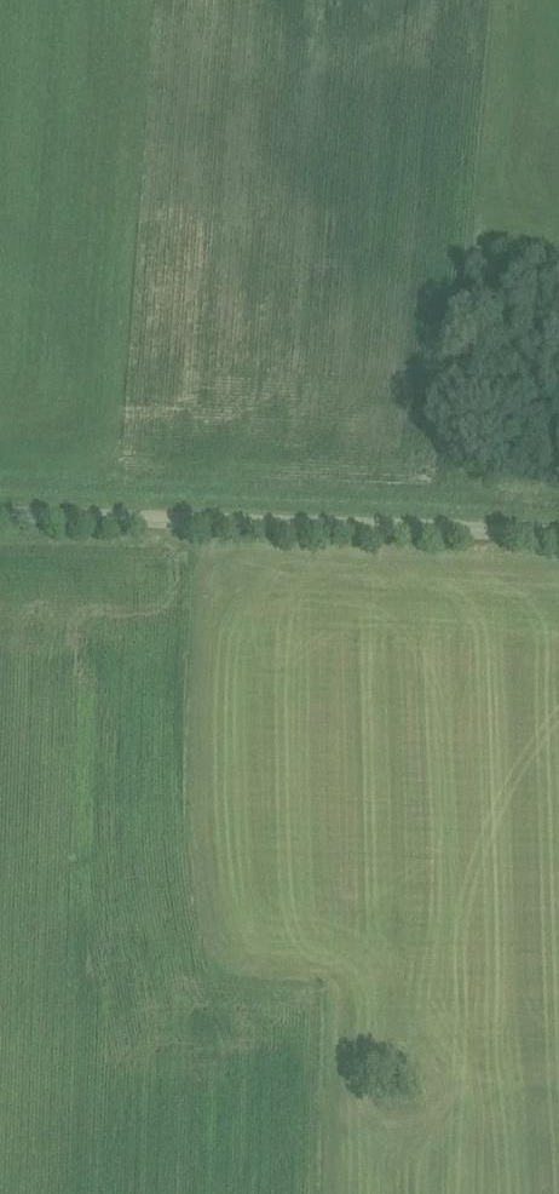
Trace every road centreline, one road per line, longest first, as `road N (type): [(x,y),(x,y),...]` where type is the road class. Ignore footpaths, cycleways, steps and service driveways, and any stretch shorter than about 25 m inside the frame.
road 1 (unclassified): [(0,513),(558,530)]

